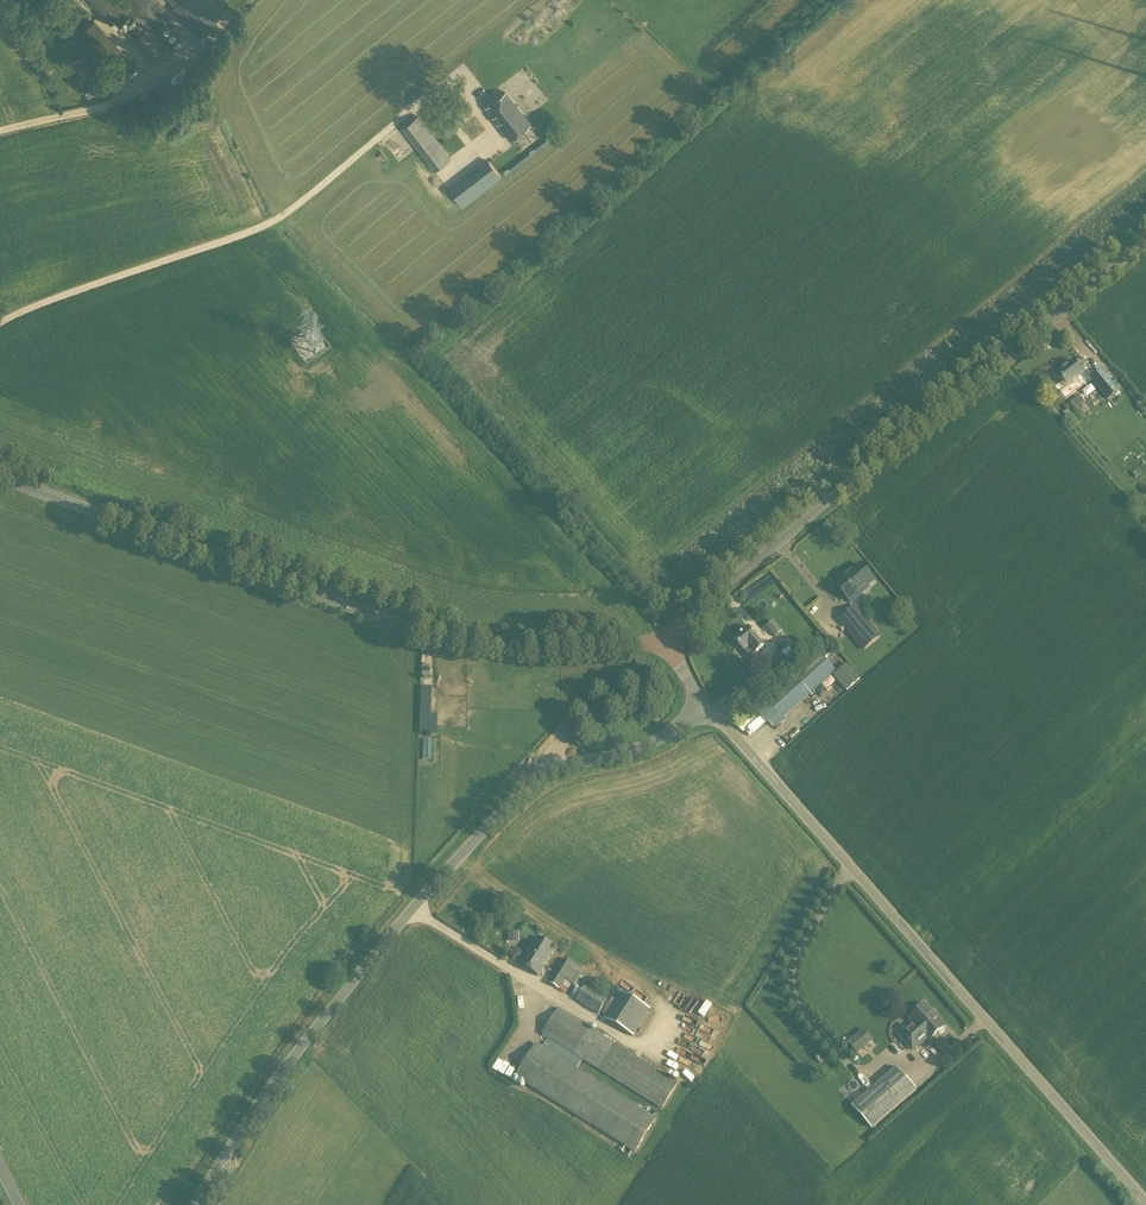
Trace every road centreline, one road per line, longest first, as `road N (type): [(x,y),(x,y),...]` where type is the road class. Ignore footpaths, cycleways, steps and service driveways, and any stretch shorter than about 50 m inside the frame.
road 1 (unclassified): [(194,1204),(271,1084),(344,991),(520,793),(557,769),(657,741),(707,702)]
road 2 (unclassified): [(664,638),(568,648),(450,639),(0,477)]
road 3 (unclassified): [(1145,1203),(707,702)]
road 4 (unclassified): [(1145,242),(664,638)]

